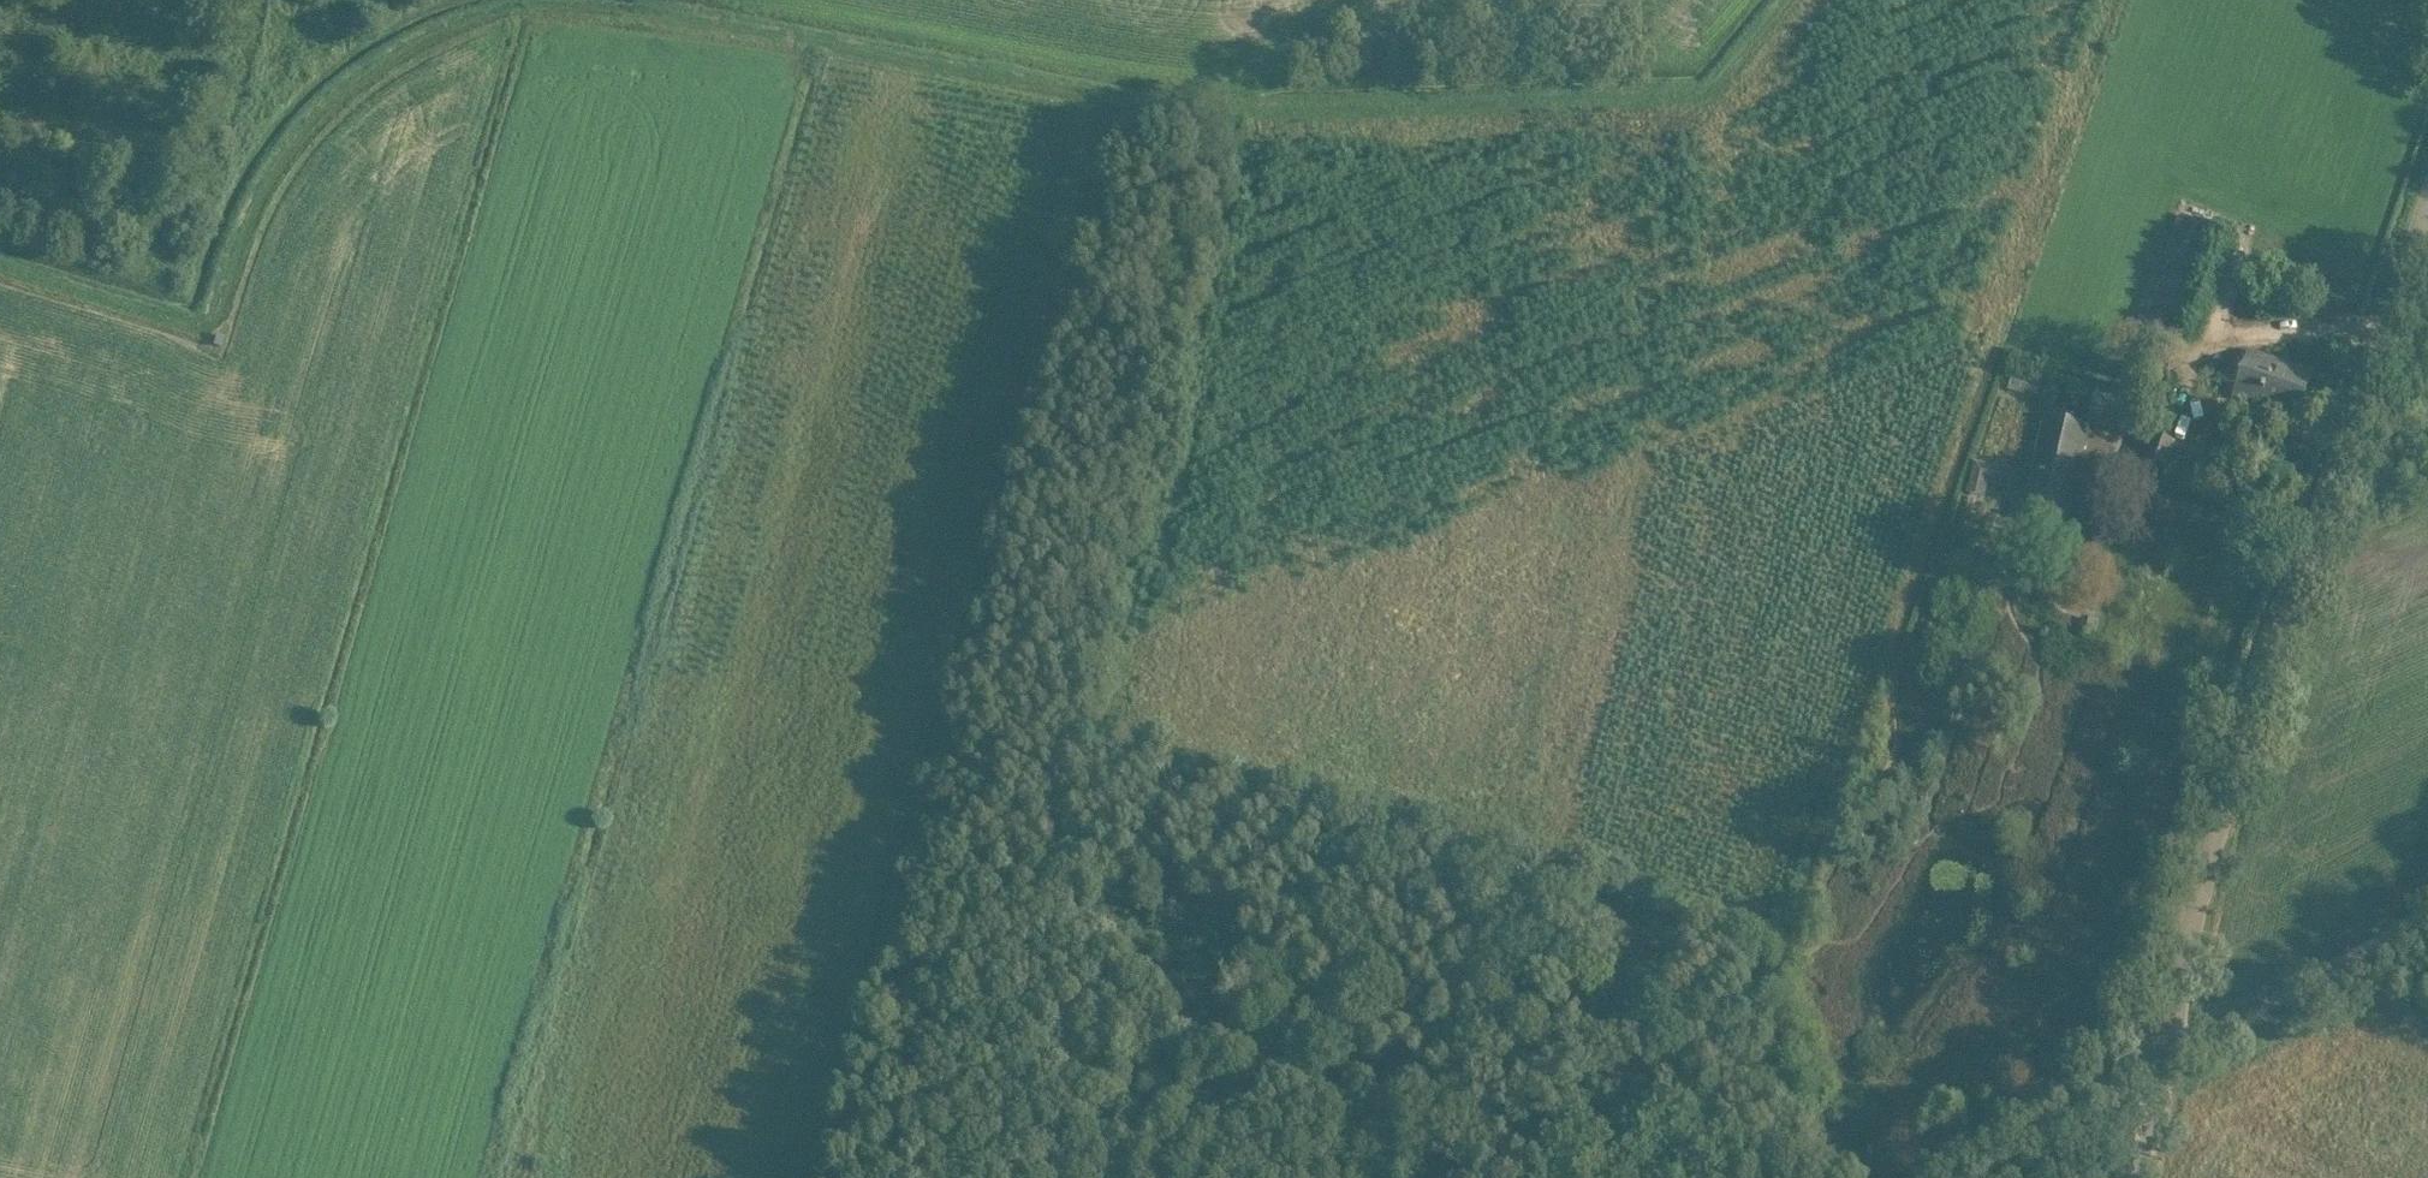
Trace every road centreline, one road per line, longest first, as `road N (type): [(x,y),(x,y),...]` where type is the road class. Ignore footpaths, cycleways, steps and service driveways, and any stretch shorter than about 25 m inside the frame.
road 1 (unclassified): [(2105,1177),(2243,720),(2427,186)]

